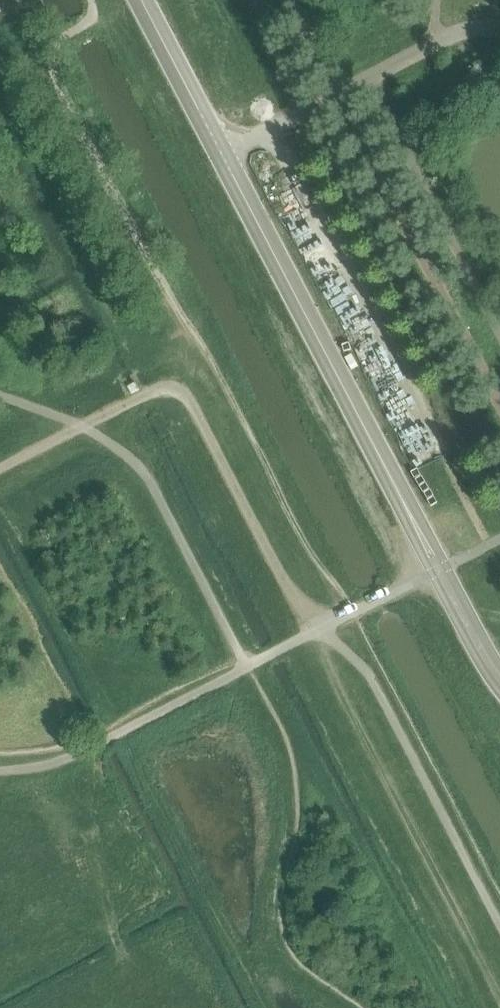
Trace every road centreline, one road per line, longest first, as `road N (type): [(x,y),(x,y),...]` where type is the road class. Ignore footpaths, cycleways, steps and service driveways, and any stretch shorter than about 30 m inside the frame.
road 1 (track): [(499,993),(193,395),(175,385),(156,389),(0,468)]
road 2 (unclassified): [(499,677),(142,0)]

